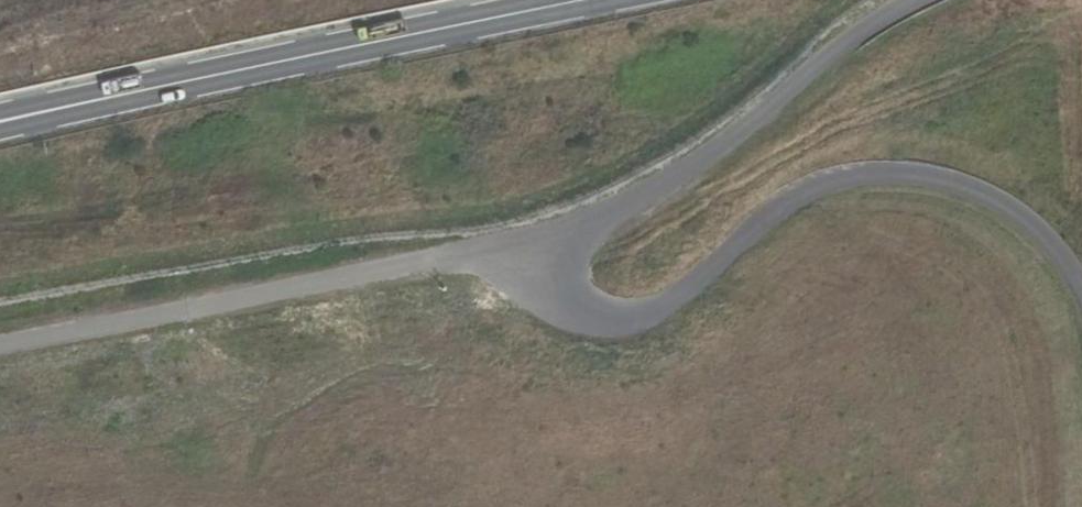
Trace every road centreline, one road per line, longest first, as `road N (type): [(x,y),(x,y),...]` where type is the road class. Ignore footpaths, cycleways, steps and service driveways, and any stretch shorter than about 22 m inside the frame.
road 1 (secondary): [(0,135),(601,0)]

